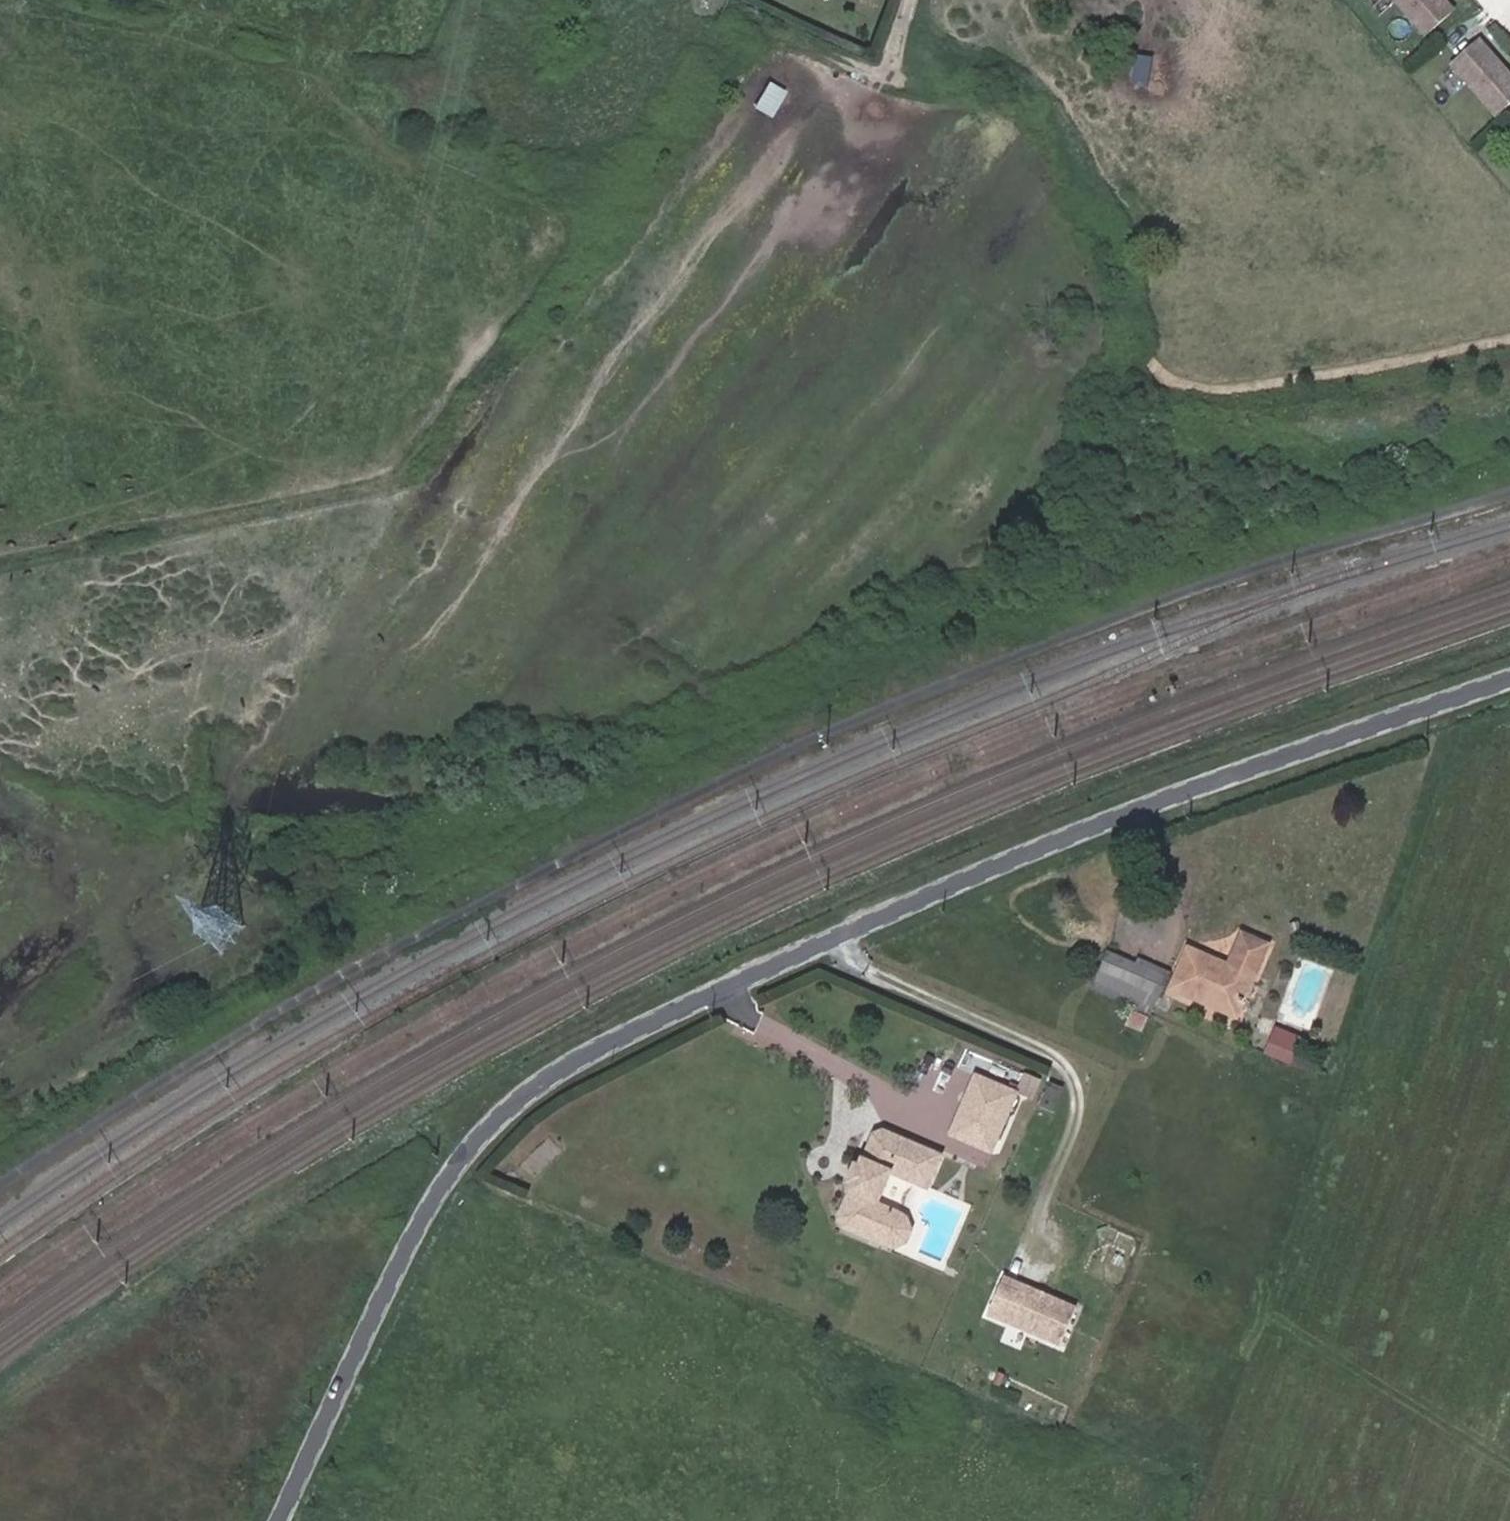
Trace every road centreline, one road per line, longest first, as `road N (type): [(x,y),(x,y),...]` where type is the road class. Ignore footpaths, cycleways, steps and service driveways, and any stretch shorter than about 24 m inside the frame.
road 1 (residential): [(278,1520),(449,1176),(549,1075),(1089,827),(1509,679)]
road 2 (track): [(1509,1468),(1263,1313),(1445,747),(1445,701)]

